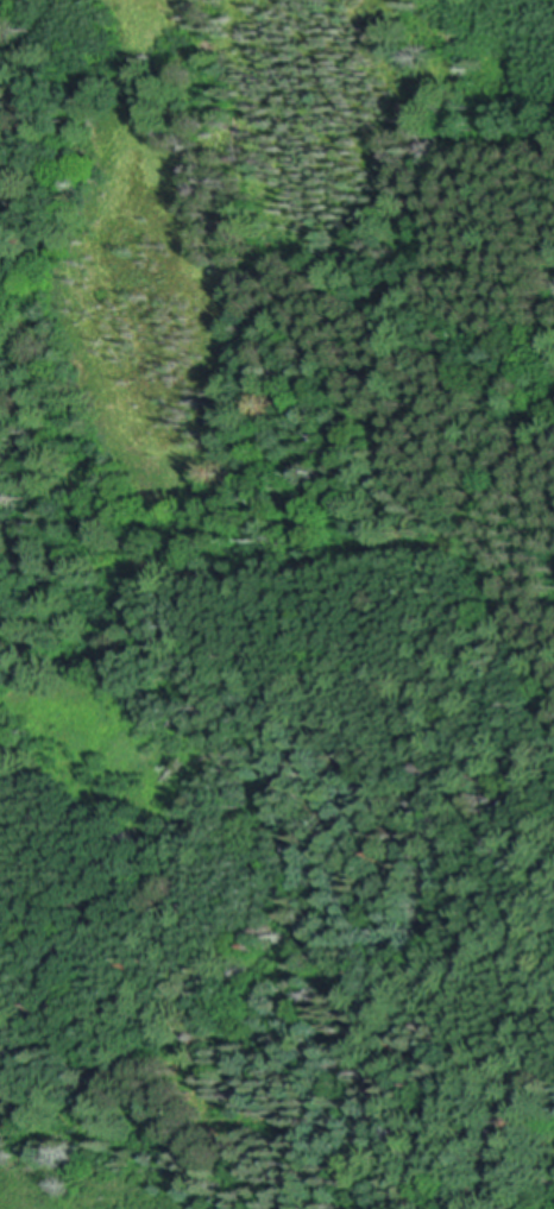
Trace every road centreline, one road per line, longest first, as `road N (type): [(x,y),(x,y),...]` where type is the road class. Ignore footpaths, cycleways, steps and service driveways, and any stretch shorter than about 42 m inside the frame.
road 1 (track): [(0,478),(222,584),(455,562)]
road 2 (track): [(553,774),(455,562)]
road 3 (track): [(455,562),(492,503),(553,481)]

